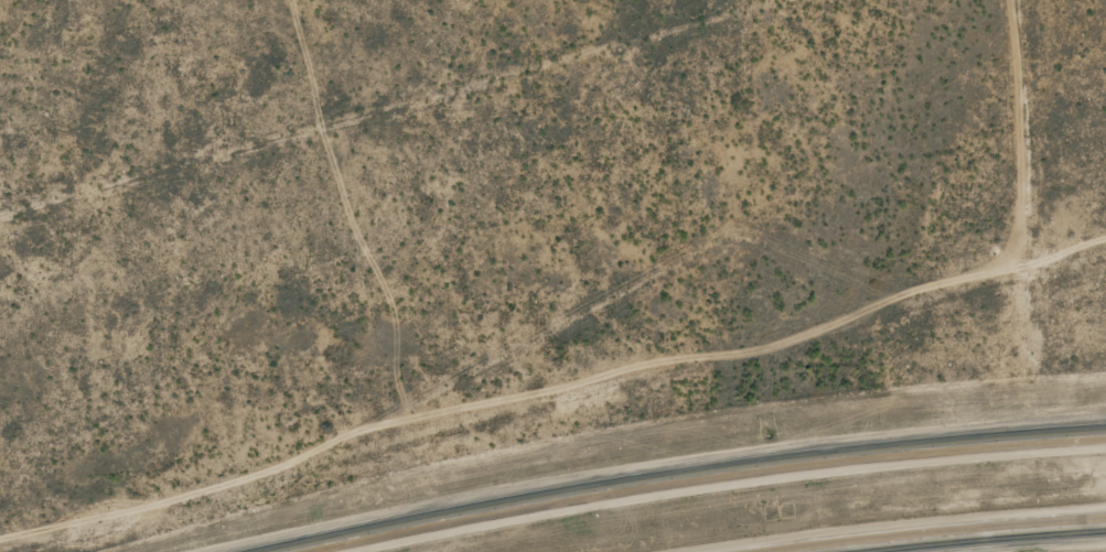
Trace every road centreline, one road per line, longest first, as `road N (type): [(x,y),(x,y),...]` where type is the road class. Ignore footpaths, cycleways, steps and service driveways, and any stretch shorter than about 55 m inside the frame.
road 1 (track): [(927,0),(0,251)]
road 2 (primary): [(1105,438),(646,486),(298,551)]
road 3 (primary): [(814,551),(1105,525)]

